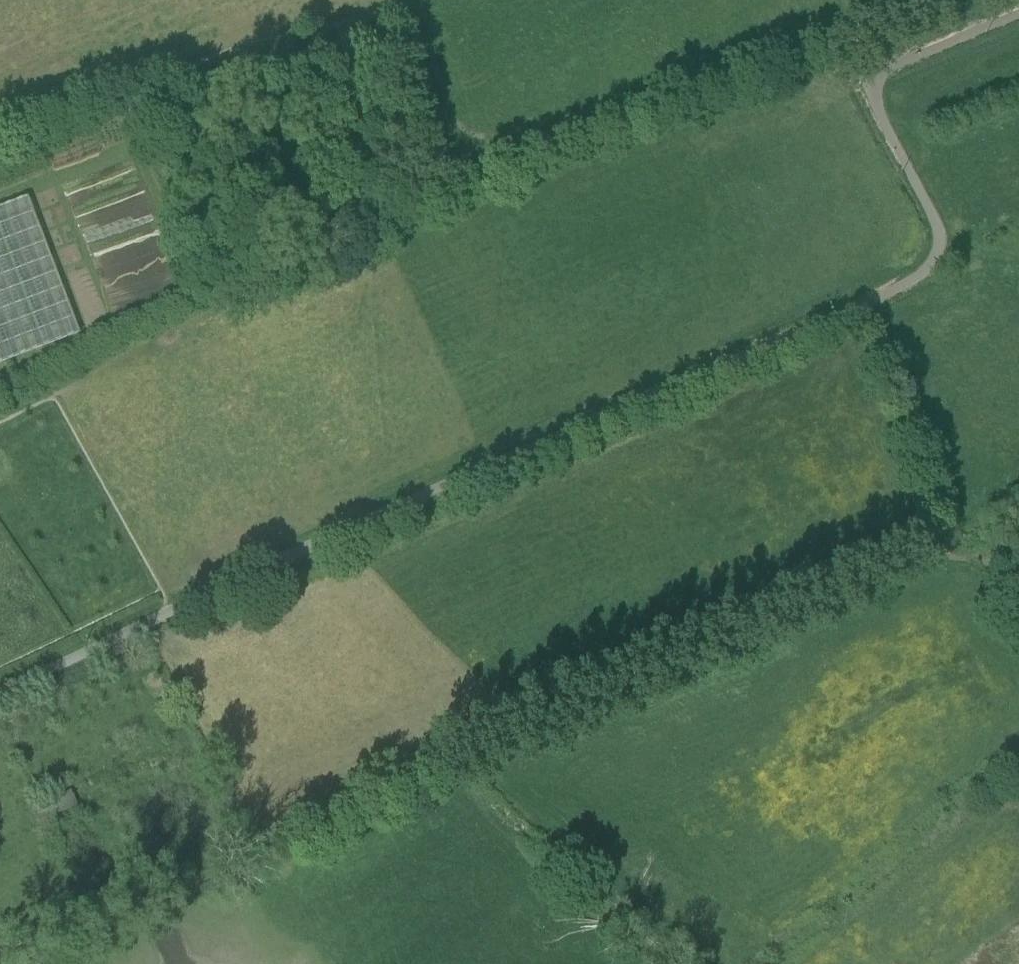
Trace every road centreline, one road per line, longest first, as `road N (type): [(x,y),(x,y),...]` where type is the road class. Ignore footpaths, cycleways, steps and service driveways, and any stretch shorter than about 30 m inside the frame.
road 1 (track): [(867,86),(839,48),(456,194),(406,4),(413,0)]

